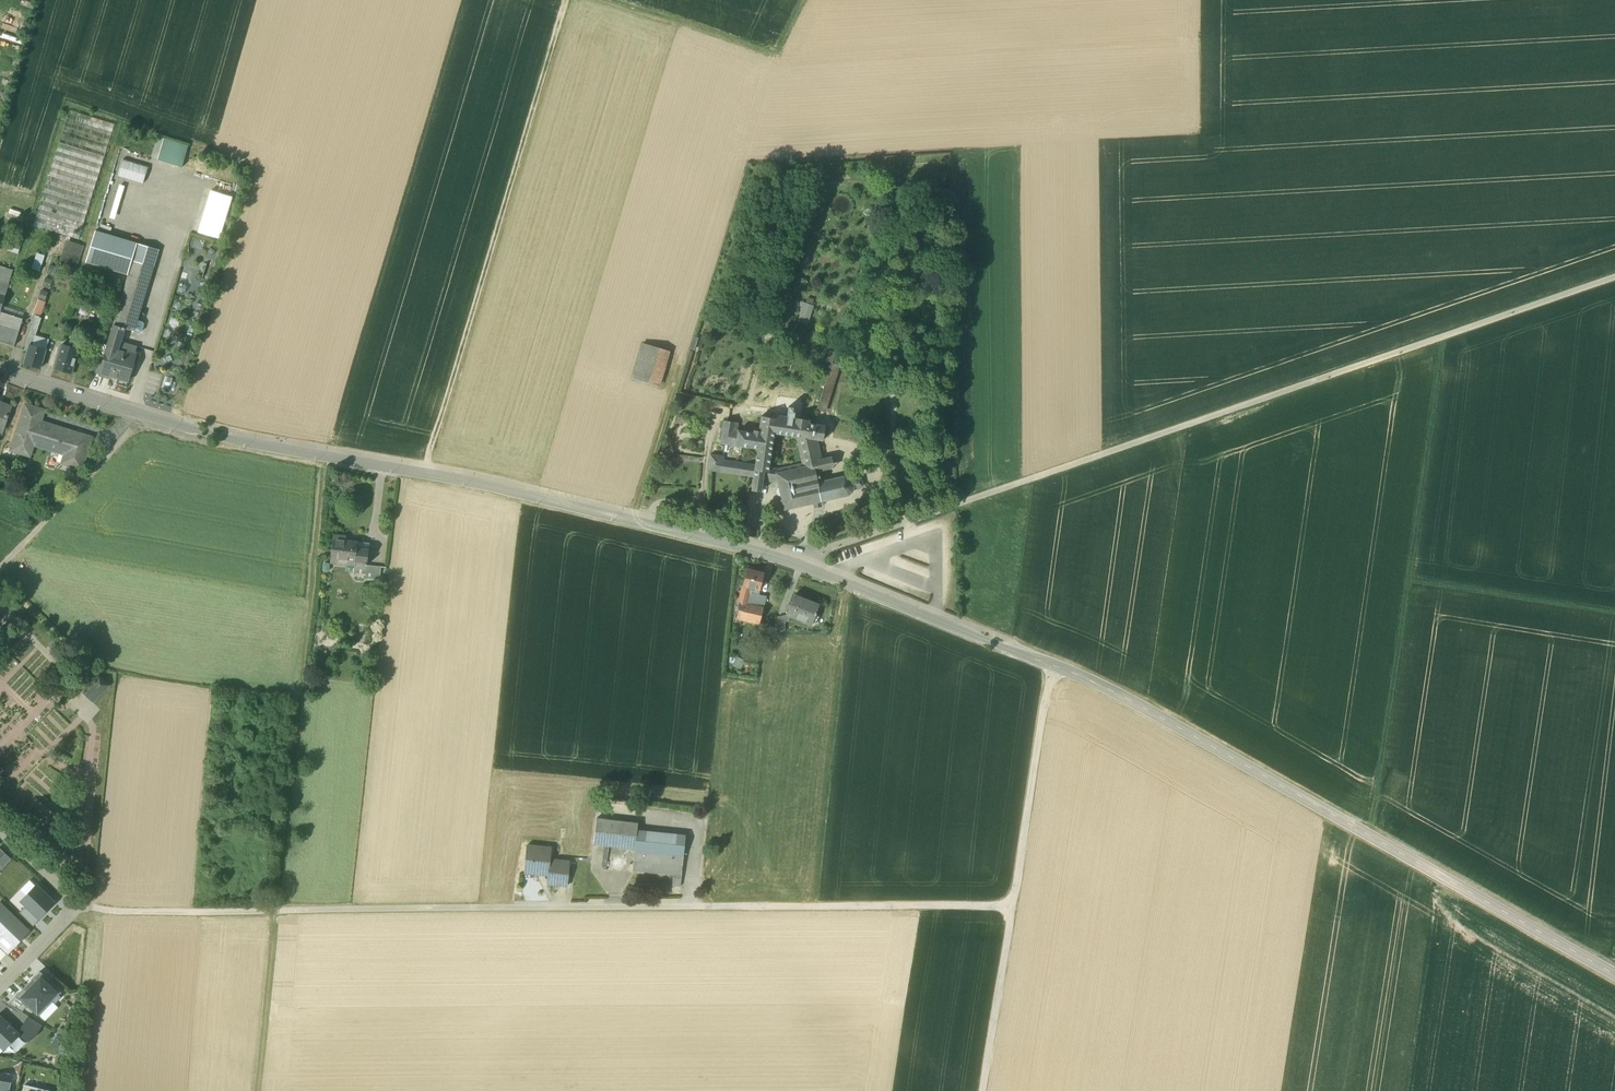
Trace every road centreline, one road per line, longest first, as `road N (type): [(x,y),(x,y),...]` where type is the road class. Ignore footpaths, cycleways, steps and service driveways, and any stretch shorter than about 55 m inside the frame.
road 1 (unclassified): [(1614,974),(1113,695),(793,562)]
road 2 (track): [(793,562),(1614,278)]
road 3 (residential): [(793,562),(202,432),(0,369)]
road 4 (track): [(323,456),(257,1090)]
road 5 (track): [(708,906),(138,912),(77,904)]
road 6 (track): [(566,0),(425,476)]
road 7 (track): [(1614,612),(1411,582),(1372,838)]
road 8 (track): [(1411,582),(1446,336)]
road 9 (track): [(1050,666),(1011,907)]
road 10 (track): [(802,0),(774,57),(610,0)]
road 11 (residential): [(0,831),(77,904),(0,985)]
road 12 (track): [(1011,907),(982,1090)]

